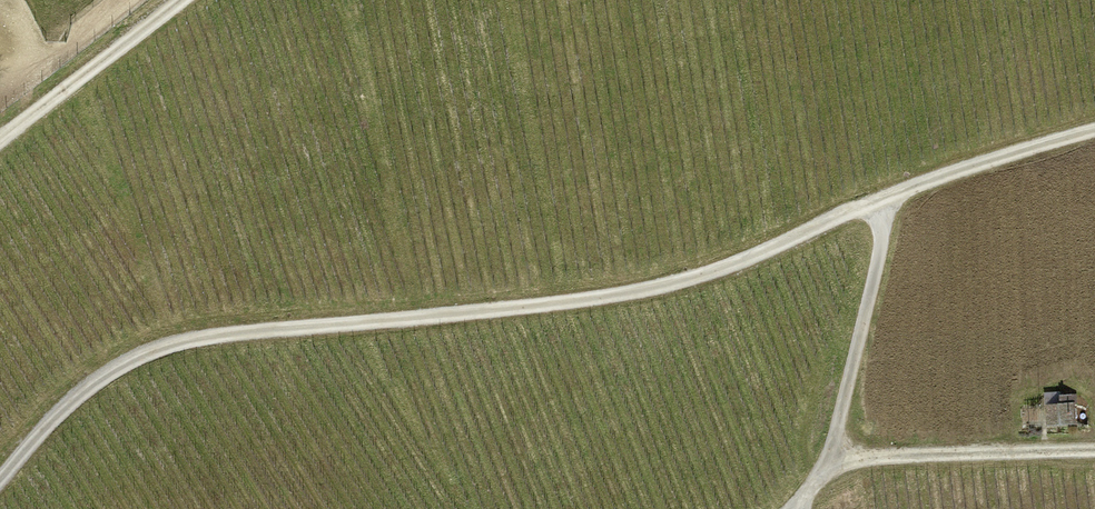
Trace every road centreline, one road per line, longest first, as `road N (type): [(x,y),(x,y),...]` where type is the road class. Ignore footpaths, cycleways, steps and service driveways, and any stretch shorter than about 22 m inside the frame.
road 1 (track): [(881,205),(709,284),(569,312),(177,349),(109,375),(43,426),(0,476)]
road 2 (track): [(793,508),(834,454),(881,205),(1094,140)]
road 3 (track): [(1094,442),(834,454)]
road 4 (track): [(192,0),(0,143)]

